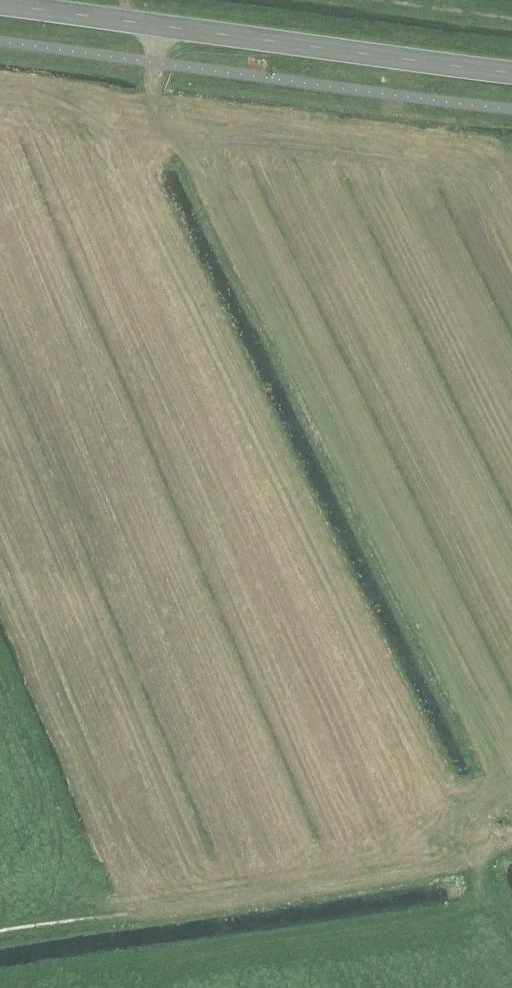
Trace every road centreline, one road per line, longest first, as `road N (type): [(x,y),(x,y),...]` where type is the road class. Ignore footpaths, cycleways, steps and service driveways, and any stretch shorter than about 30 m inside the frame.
road 1 (tertiary): [(0,4),(511,70)]

